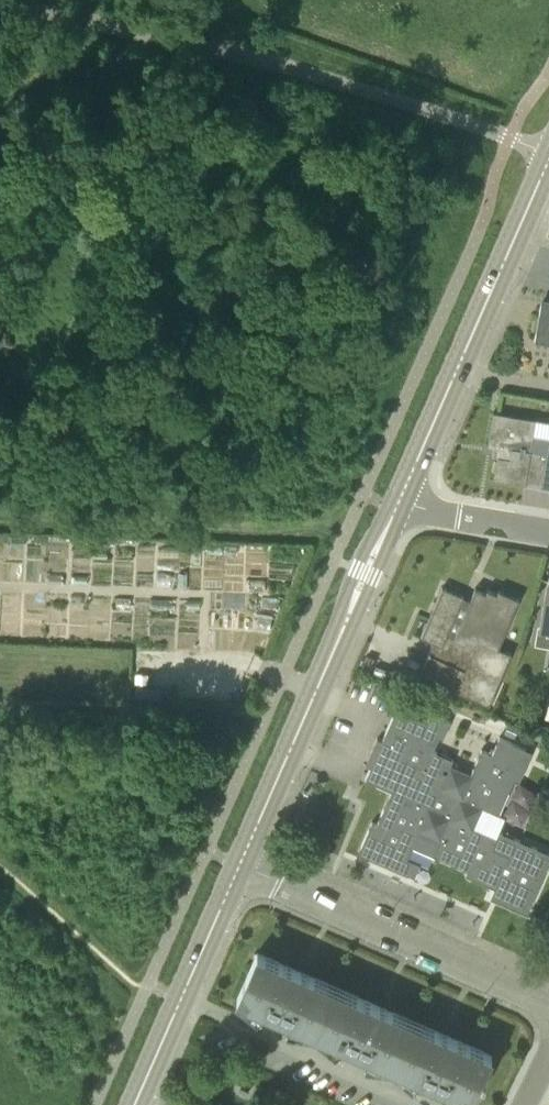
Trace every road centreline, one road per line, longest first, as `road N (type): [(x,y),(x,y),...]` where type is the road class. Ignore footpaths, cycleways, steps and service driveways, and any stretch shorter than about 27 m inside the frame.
road 1 (unclassified): [(548,158),(315,73),(0,3)]
road 2 (tertiary): [(233,866),(394,508)]
road 3 (residential): [(548,1000),(233,866)]
road 4 (tertiary): [(129,1104),(233,866)]
road 5 (tertiary): [(457,369),(548,165)]
road 6 (residential): [(548,533),(394,508)]
road 7 (tertiary): [(394,508),(457,369)]

